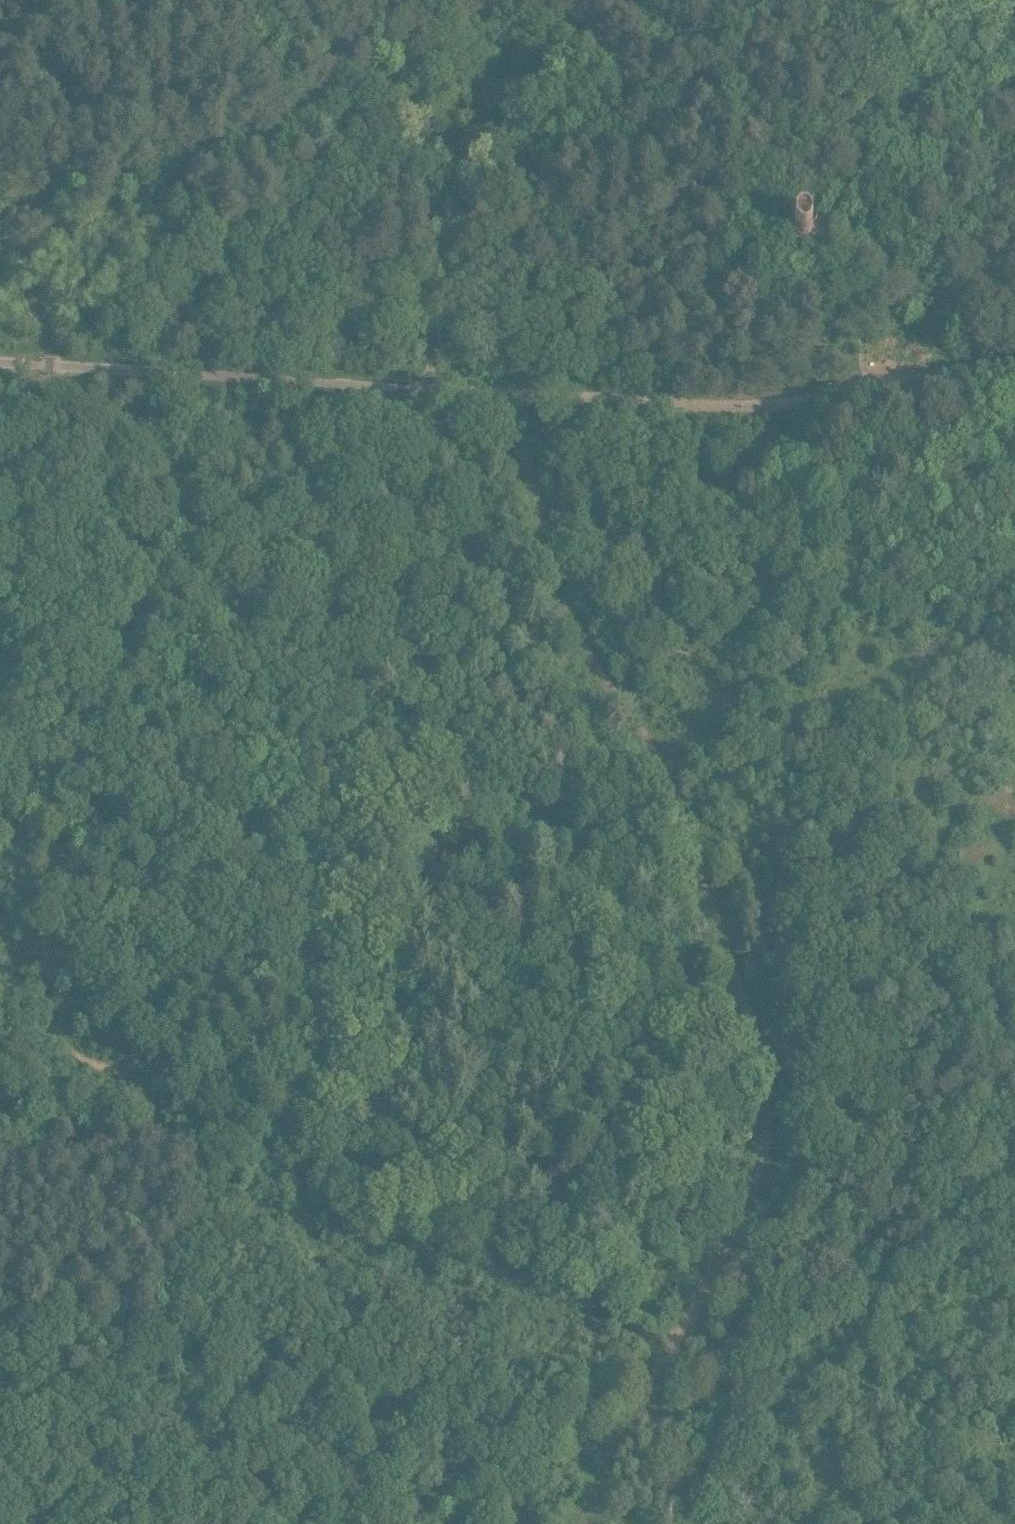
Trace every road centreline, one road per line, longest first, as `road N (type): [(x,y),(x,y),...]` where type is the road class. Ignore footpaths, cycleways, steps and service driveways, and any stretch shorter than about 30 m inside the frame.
road 1 (unclassified): [(0,354),(703,392),(859,382),(1014,359)]

